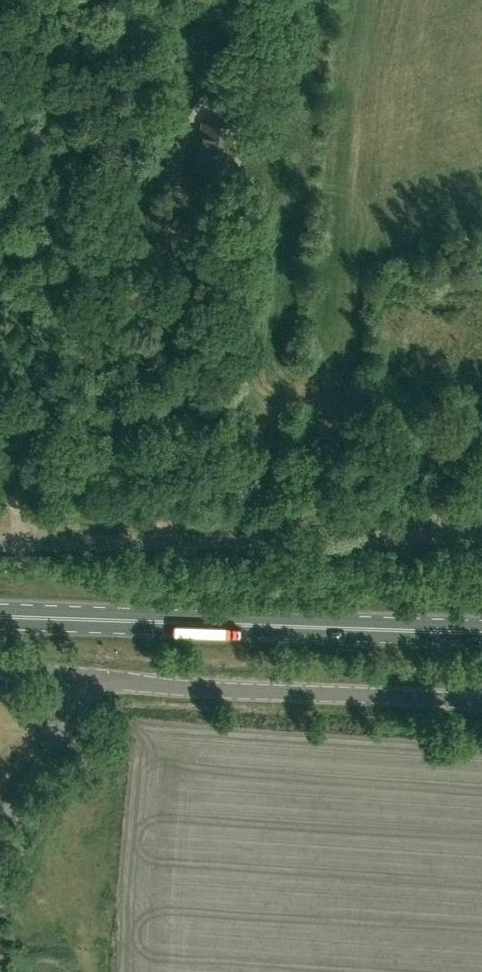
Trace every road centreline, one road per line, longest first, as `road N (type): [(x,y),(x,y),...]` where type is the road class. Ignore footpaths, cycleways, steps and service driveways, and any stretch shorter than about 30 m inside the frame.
road 1 (primary): [(481,633),(0,616)]
road 2 (unclassified): [(0,546),(481,537)]
road 3 (unclassified): [(481,703),(89,678)]
road 4 (unclassified): [(0,820),(65,729),(89,678)]

